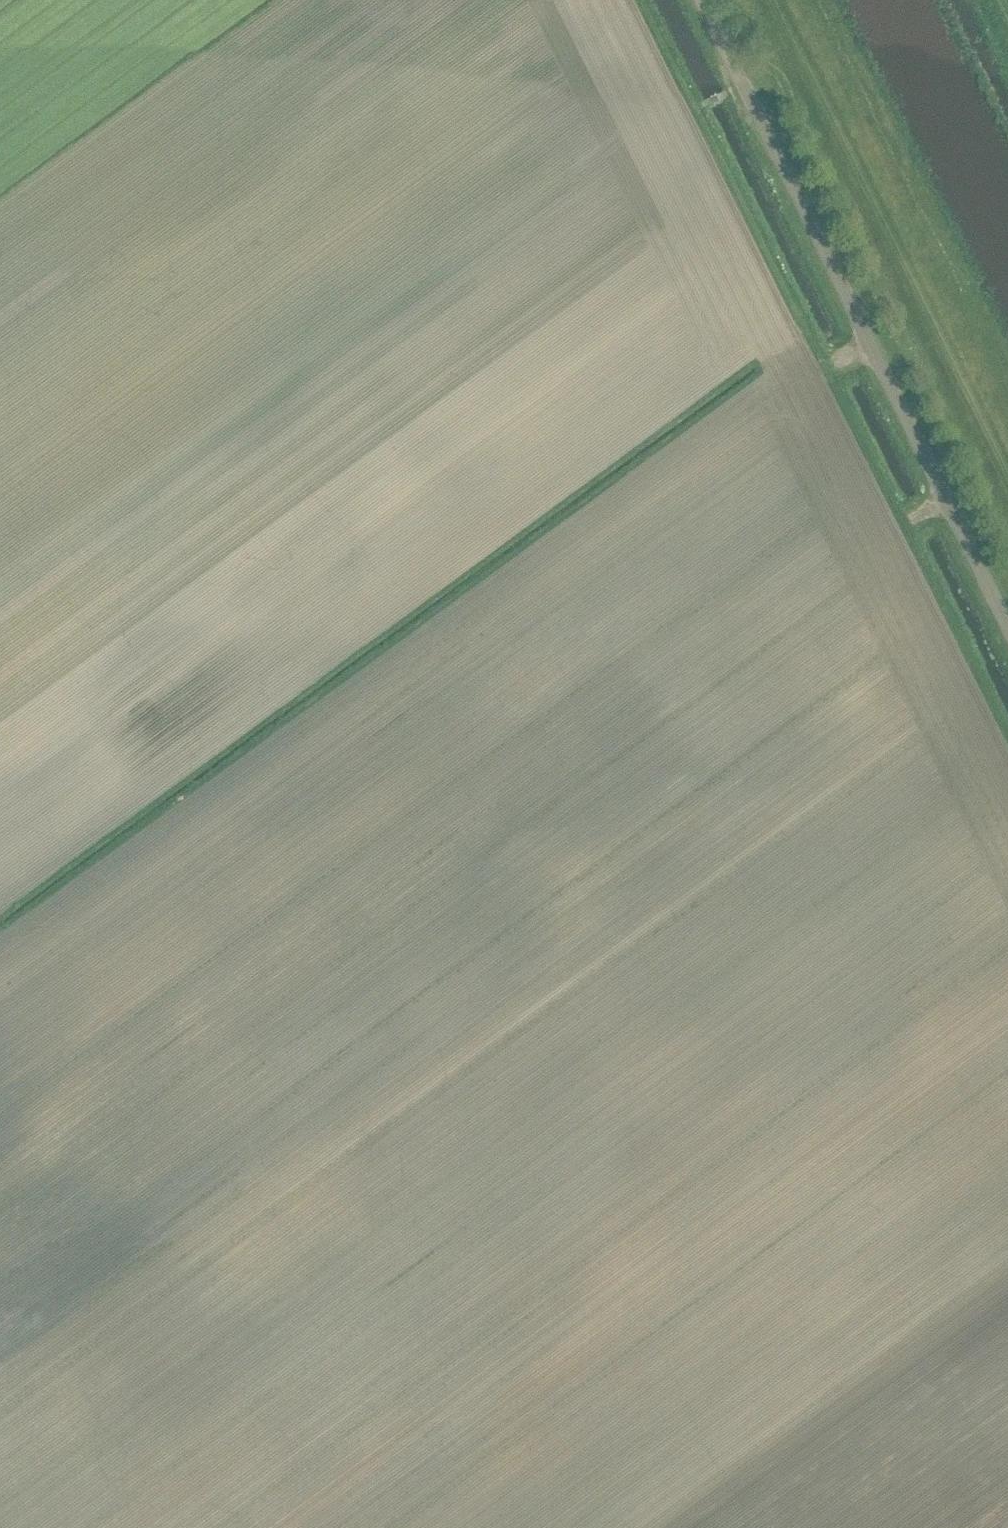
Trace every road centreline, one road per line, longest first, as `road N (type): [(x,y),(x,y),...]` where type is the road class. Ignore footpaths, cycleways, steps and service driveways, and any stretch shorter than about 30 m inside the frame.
road 1 (unclassified): [(1007,624),(703,0)]

